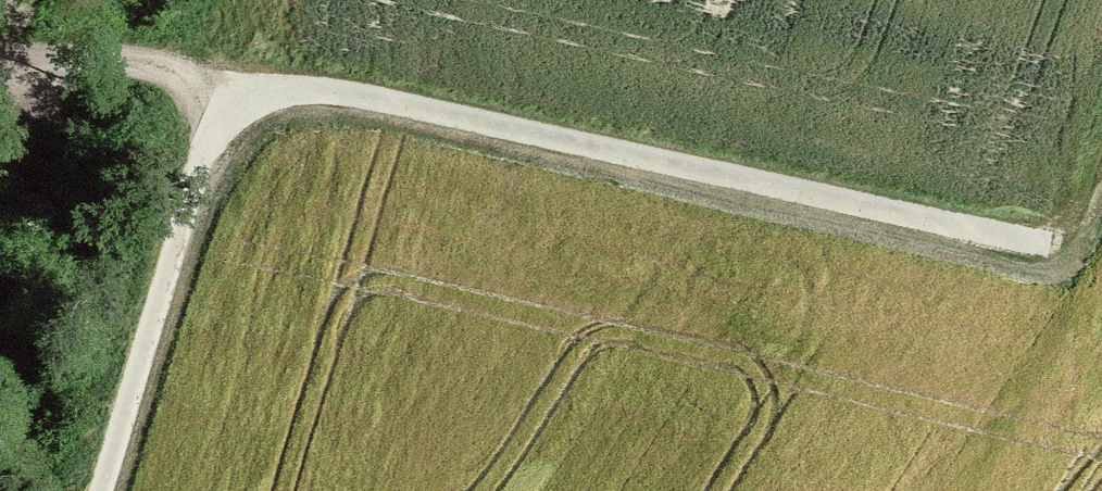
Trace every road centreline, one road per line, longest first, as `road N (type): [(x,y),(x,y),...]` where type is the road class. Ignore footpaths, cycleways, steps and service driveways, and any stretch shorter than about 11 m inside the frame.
road 1 (track): [(103,490),(200,173),(233,108),(319,88),(1052,253)]
road 2 (track): [(233,108),(185,75),(123,60),(0,57)]
road 3 (track): [(1101,124),(1052,253)]

